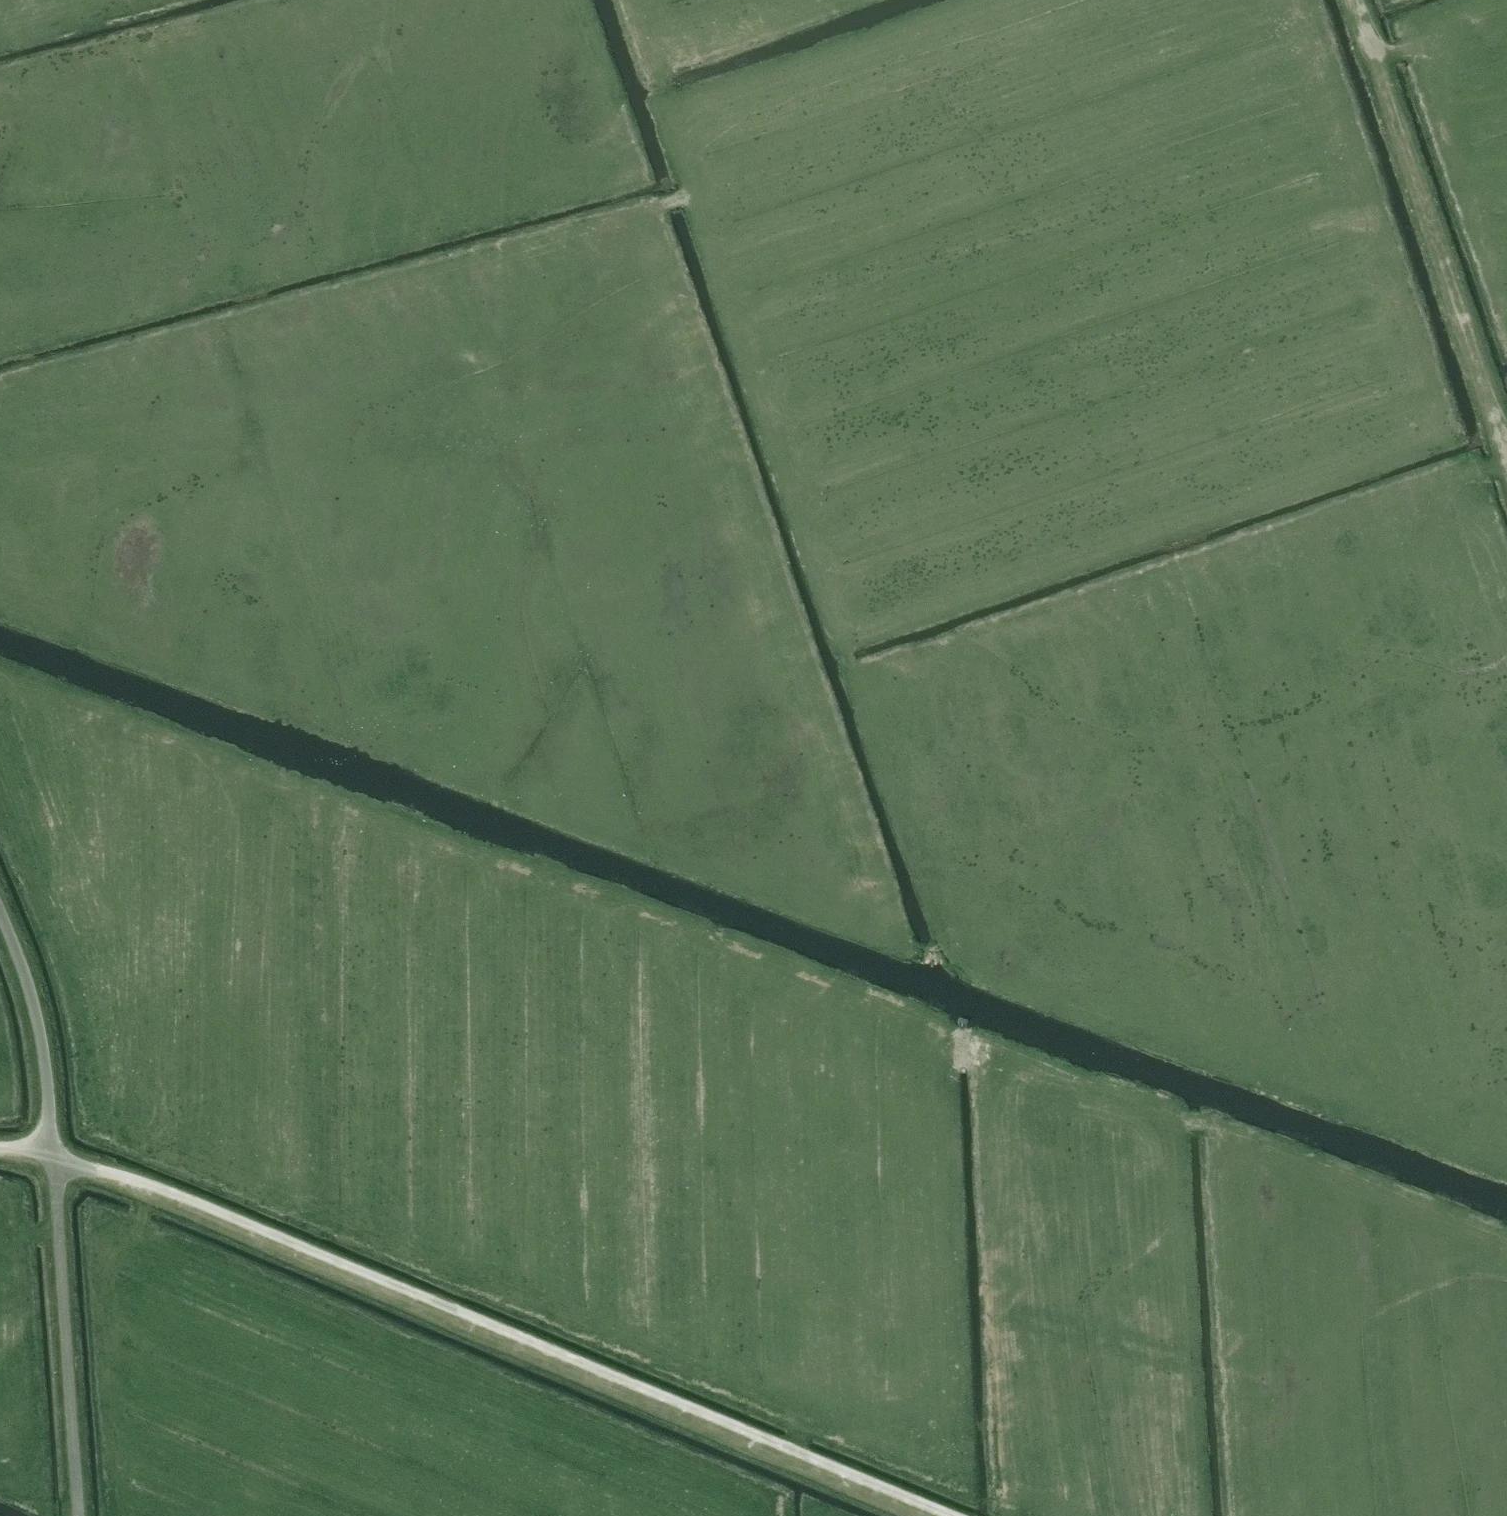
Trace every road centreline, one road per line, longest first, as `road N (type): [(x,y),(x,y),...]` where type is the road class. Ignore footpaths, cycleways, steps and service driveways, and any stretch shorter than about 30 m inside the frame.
road 1 (unclassified): [(79,1515),(47,1071),(33,1001),(0,914)]
road 2 (track): [(1506,449),(1359,0)]

